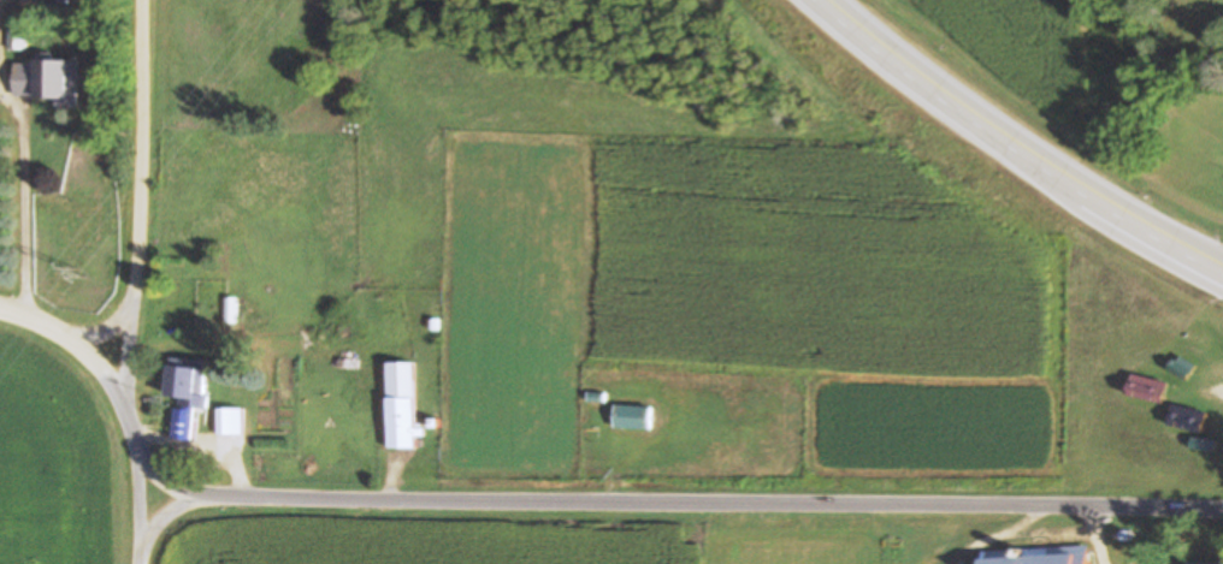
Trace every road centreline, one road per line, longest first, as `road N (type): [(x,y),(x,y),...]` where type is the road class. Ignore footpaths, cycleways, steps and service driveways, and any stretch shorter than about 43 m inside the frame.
road 1 (residential): [(1222,511),(218,495)]
road 2 (residential): [(139,563),(138,452),(130,416),(138,0)]
road 3 (primary): [(1222,268),(1051,166),(825,0)]
road 4 (residential): [(130,392),(77,332),(0,300)]

